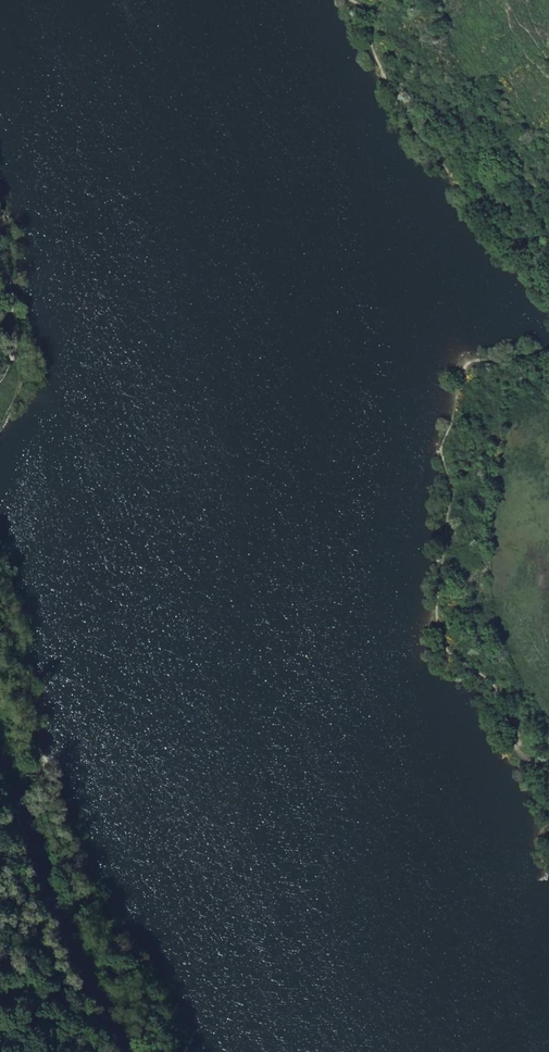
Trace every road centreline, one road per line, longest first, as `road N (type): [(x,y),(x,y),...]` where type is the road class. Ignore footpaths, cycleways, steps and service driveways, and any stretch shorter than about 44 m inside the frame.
road 1 (secondary): [(0,768),(122,1051)]

